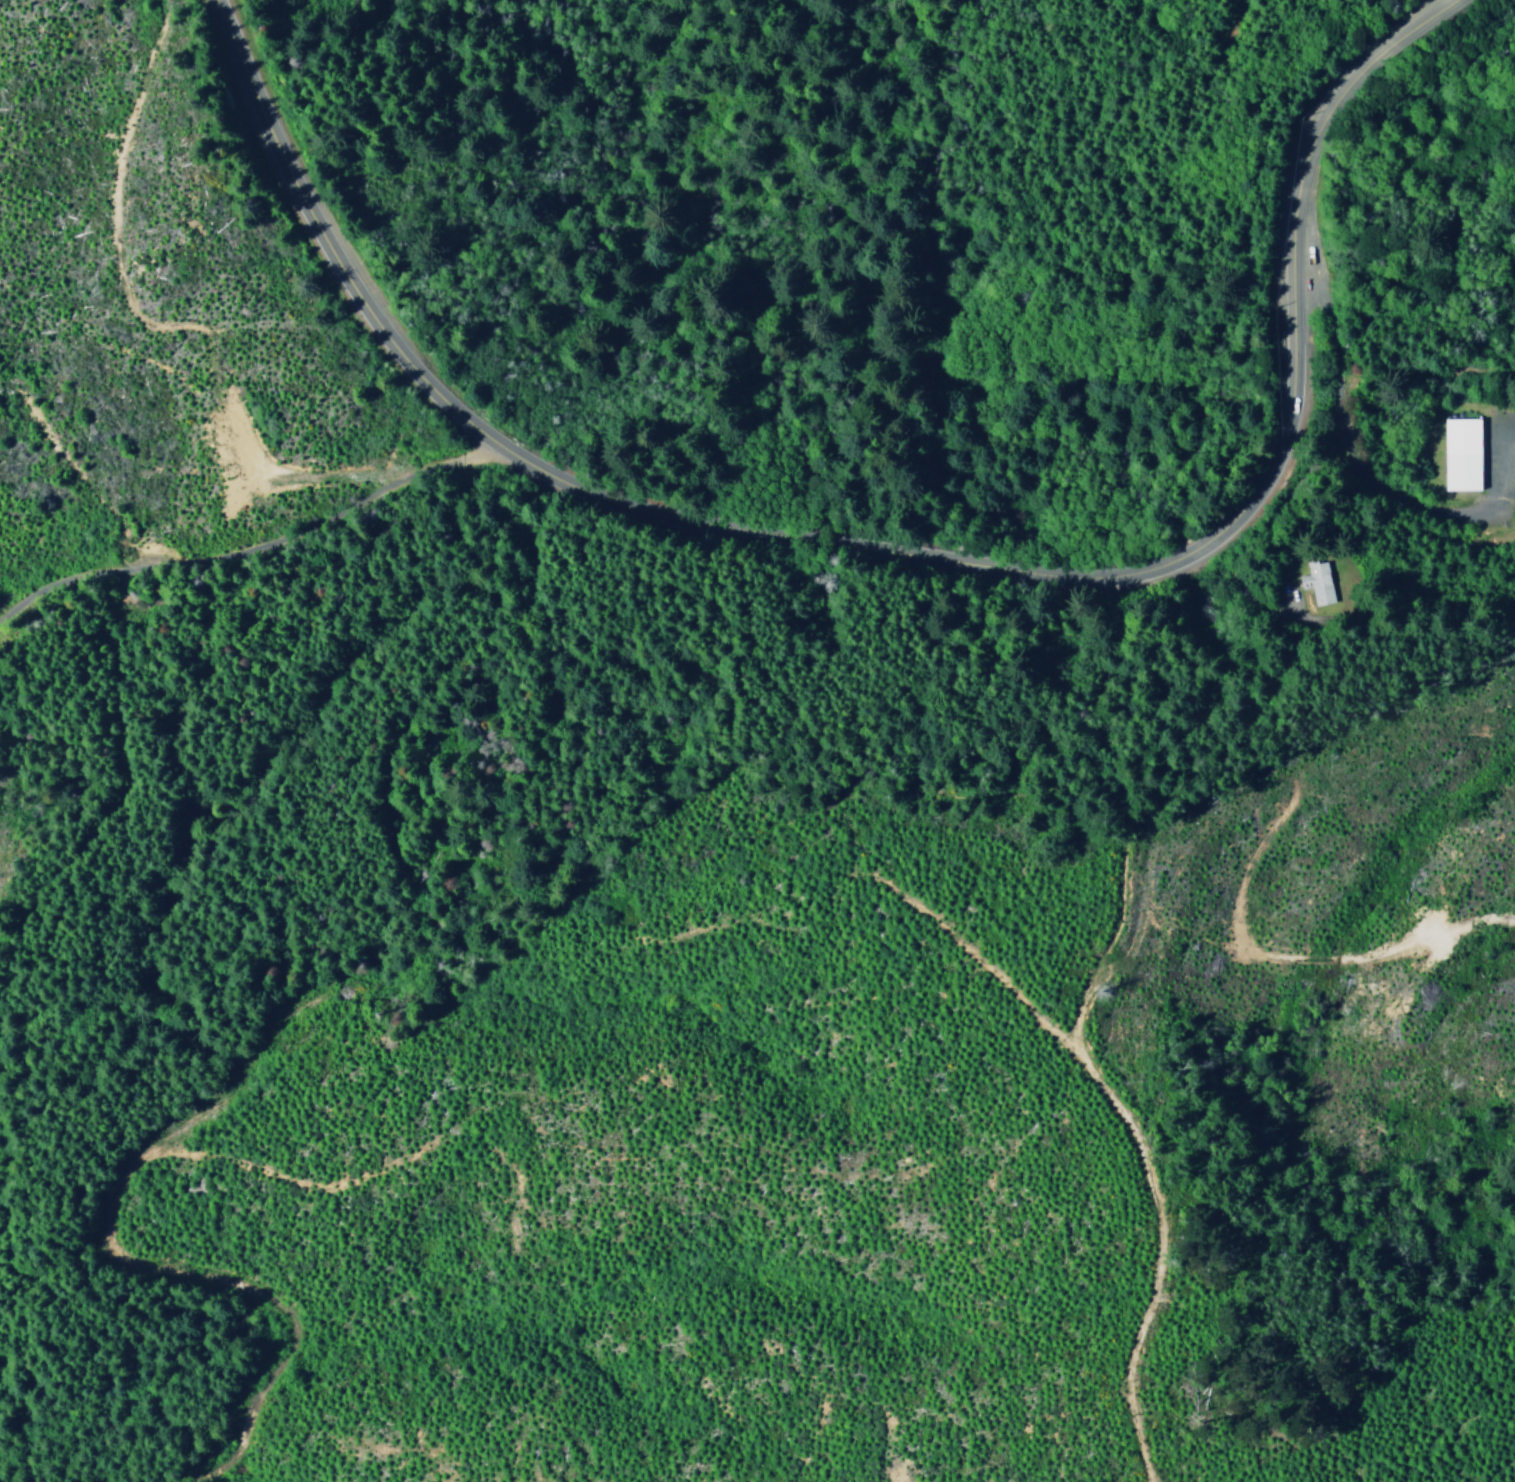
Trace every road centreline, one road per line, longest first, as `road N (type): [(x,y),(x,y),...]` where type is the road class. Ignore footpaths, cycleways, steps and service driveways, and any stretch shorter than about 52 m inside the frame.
road 1 (tertiary): [(1437,0),(1331,78),(1300,126),(1282,180),(1281,419),(1257,487),(1223,536),(1167,569),(1084,583),(699,528),(586,498),(485,443),(378,338),(345,287),(211,0)]
road 2 (residential): [(0,637),(365,507),(485,443)]
road 3 (track): [(1155,1481),(1130,1381),(1157,1276),(1157,1189),(1137,1135),(1074,1039)]

